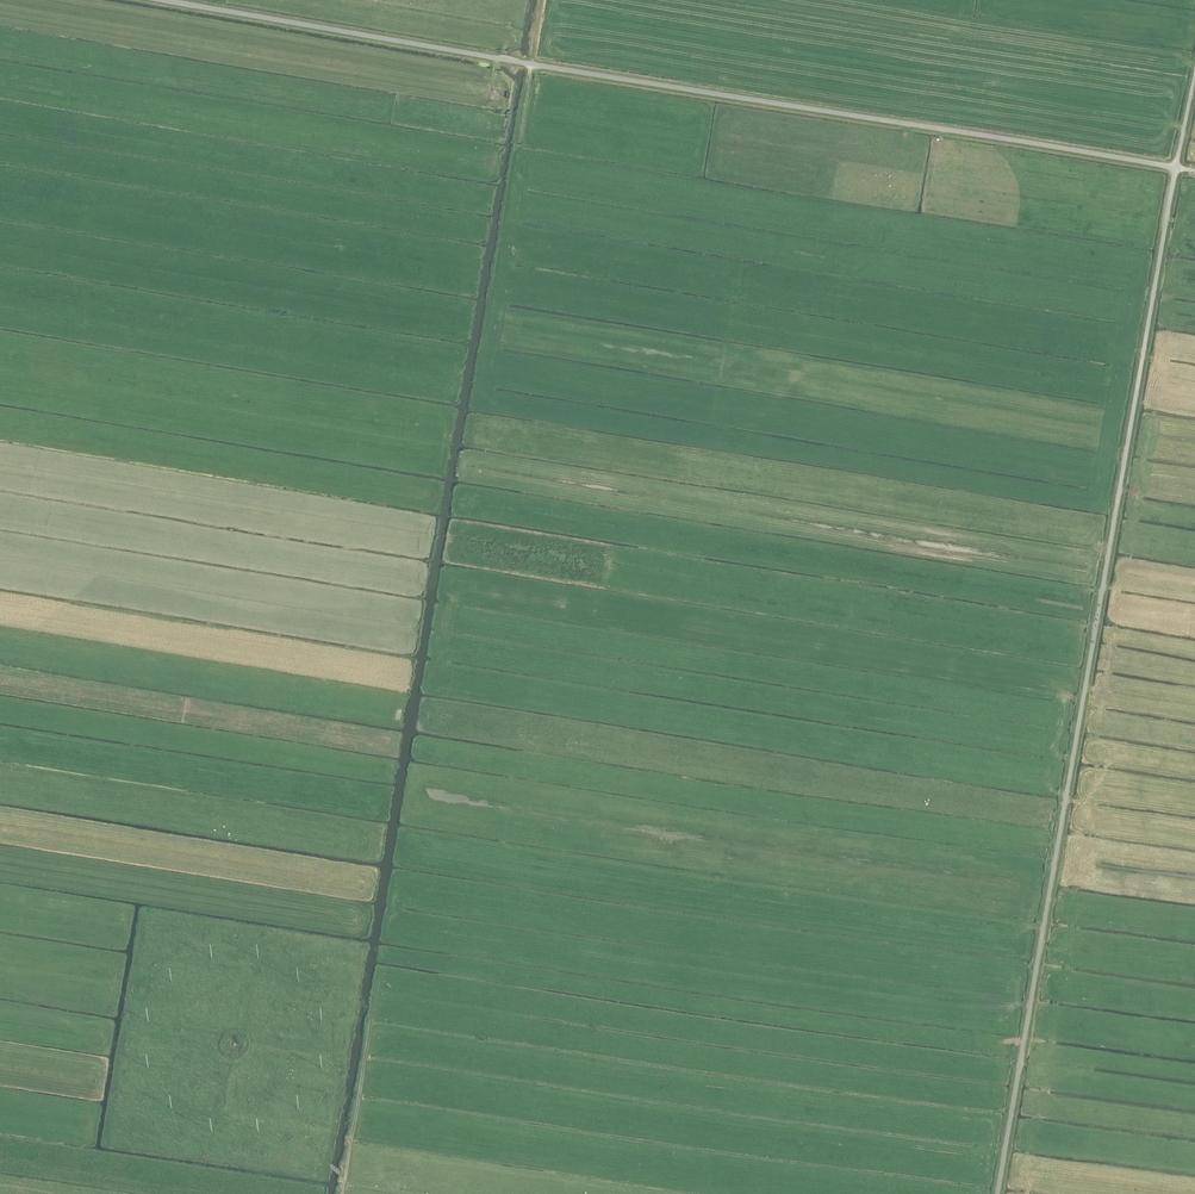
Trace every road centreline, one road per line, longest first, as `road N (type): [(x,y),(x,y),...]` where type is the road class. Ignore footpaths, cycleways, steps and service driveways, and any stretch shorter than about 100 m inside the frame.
road 1 (unclassified): [(997,1193),(1176,167)]
road 2 (unclassified): [(1176,167),(156,0)]
road 3 (track): [(542,0),(484,393),(548,408)]
road 4 (track): [(1040,949),(1070,953),(1024,1193)]

